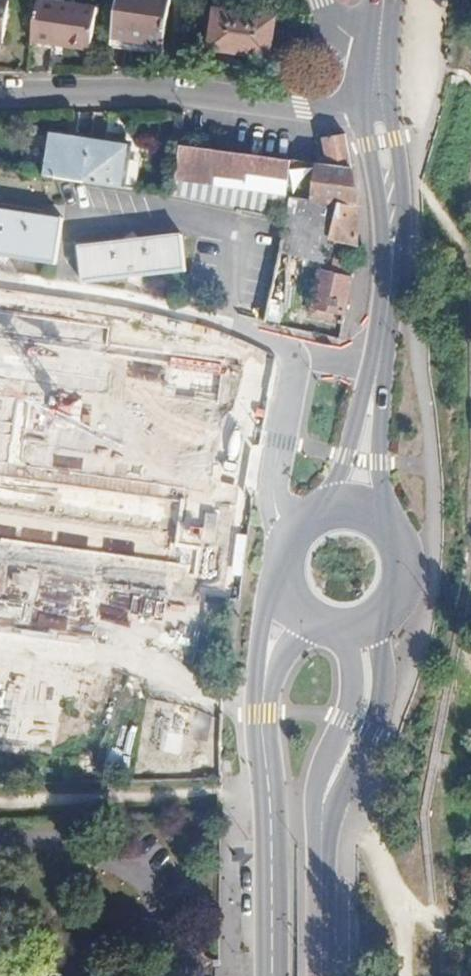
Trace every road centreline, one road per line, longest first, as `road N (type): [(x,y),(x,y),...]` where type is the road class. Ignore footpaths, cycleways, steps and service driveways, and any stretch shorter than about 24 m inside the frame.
road 1 (residential): [(375,114),(167,92),(0,93)]
road 2 (secondary): [(263,693),(272,975)]
road 3 (secondary): [(379,365),(392,208),(375,114)]
road 4 (secondary): [(322,837),(378,716),(388,619)]
road 5 (secondary): [(337,635),(354,663),(355,686),(319,777),(322,837)]
road 6 (secondary): [(400,537),(380,462),(379,365)]
road 7 (secondary): [(379,365),(347,460),(317,511)]
road 8 (secondary): [(322,975),(322,837)]
road 9 (secondary): [(279,563),(264,623),(263,693)]

